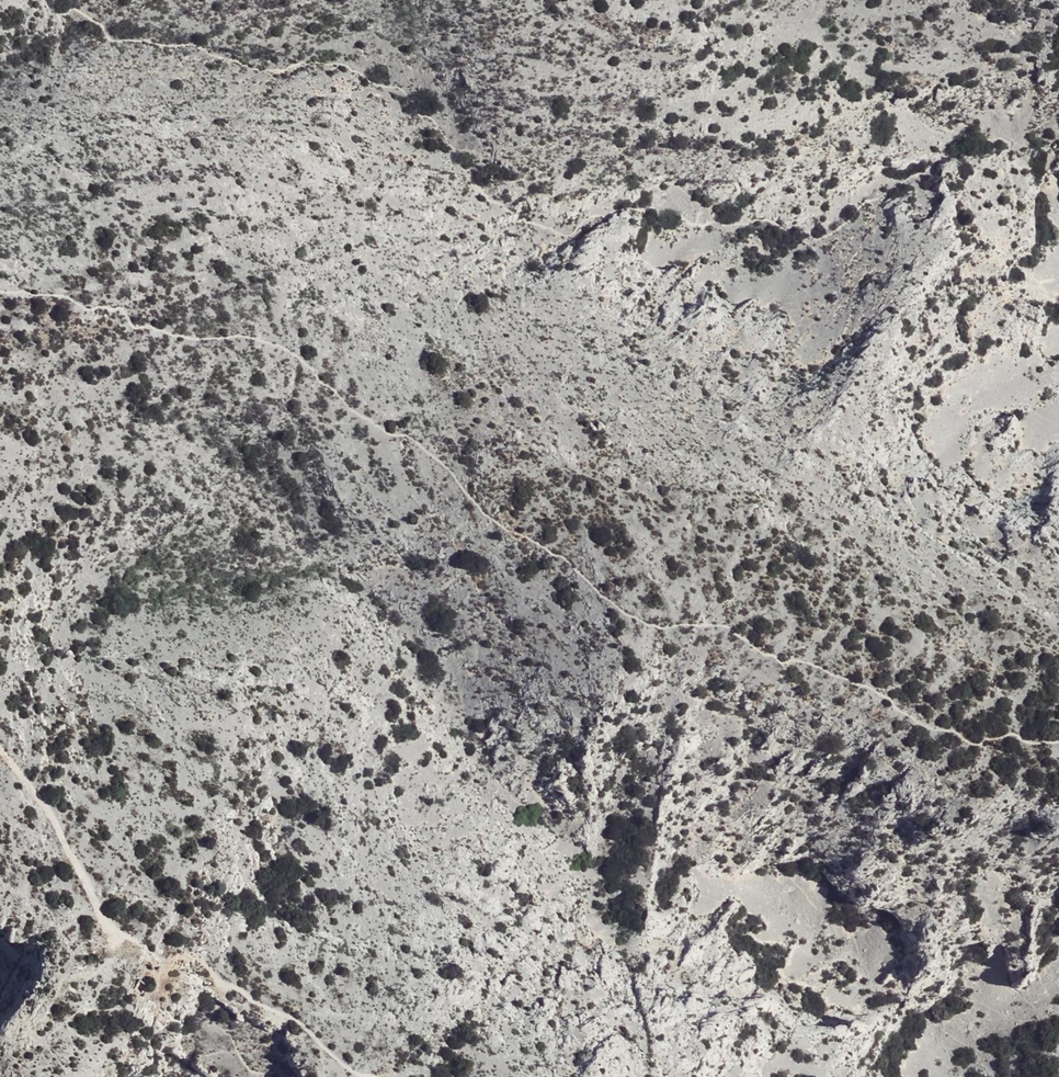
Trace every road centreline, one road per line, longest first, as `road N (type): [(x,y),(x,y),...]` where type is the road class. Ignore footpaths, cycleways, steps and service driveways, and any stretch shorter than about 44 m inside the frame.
road 1 (track): [(101,917),(46,808),(0,748)]

